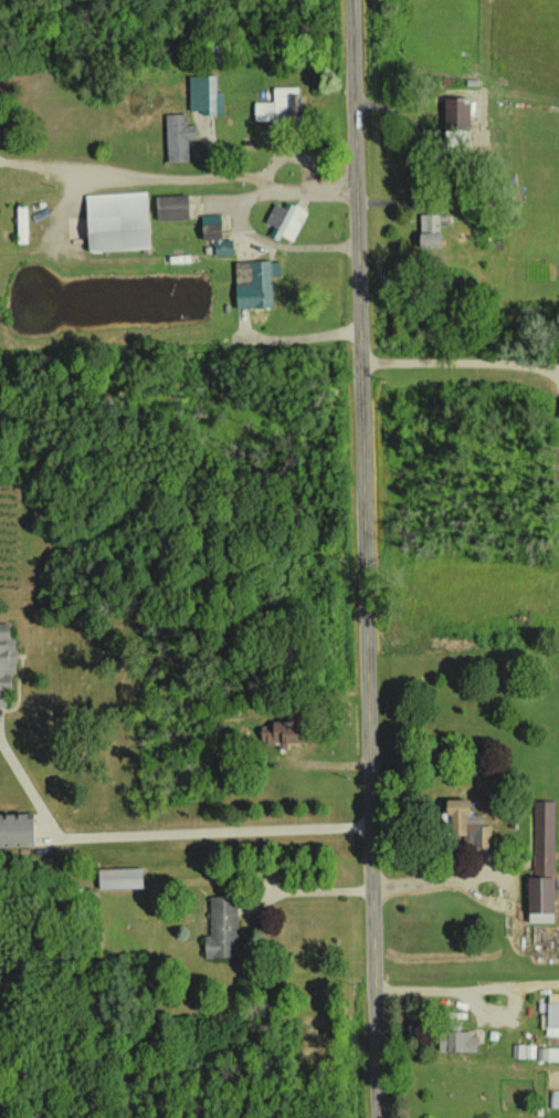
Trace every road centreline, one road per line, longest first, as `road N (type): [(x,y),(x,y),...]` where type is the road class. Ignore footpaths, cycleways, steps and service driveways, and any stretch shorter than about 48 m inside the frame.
road 1 (residential): [(376,1117),(349,0)]

